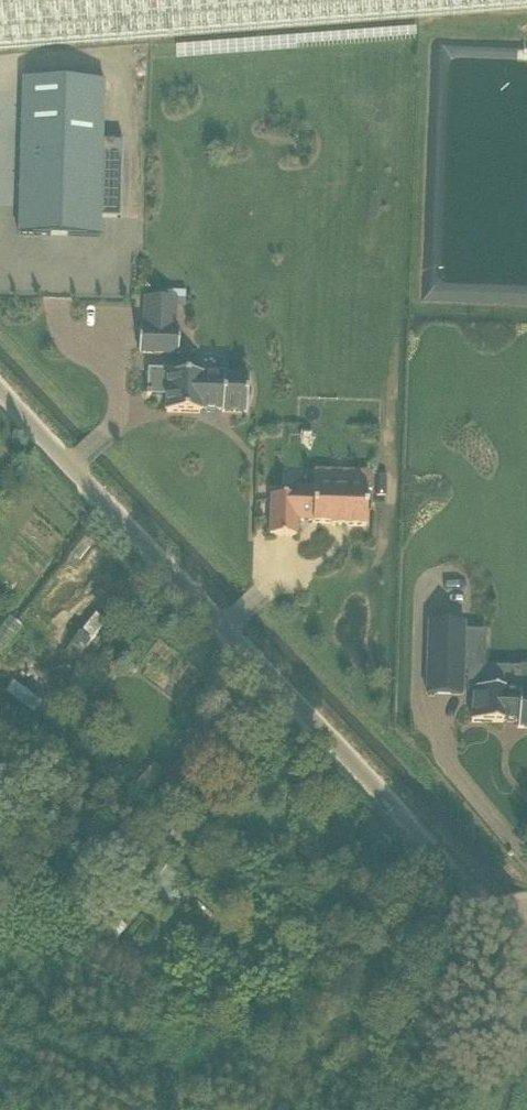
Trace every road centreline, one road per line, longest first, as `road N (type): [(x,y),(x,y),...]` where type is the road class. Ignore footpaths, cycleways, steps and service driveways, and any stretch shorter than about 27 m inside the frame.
road 1 (unclassified): [(496,915),(0,395)]

